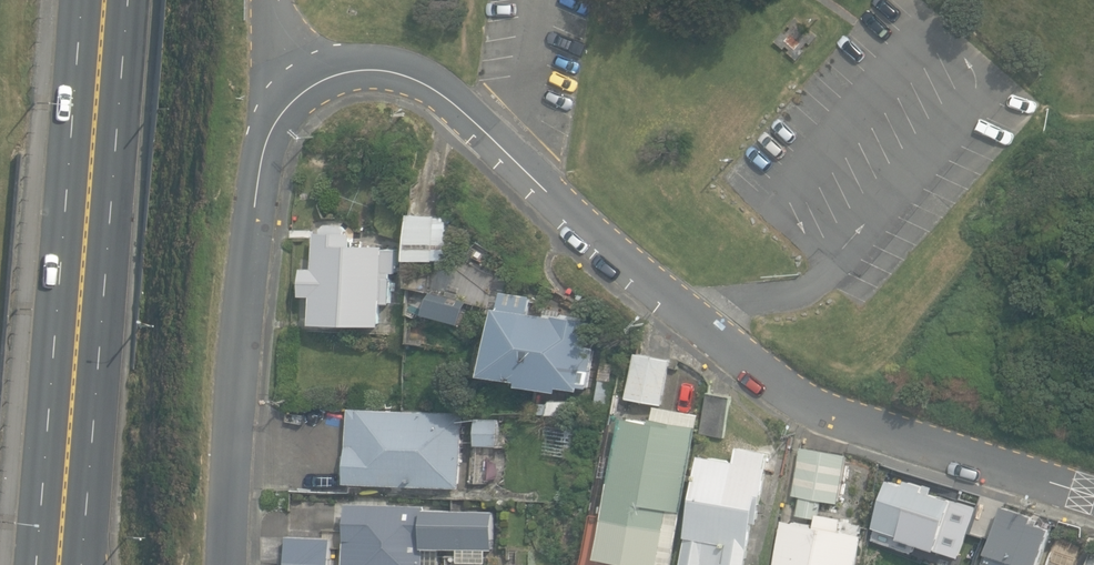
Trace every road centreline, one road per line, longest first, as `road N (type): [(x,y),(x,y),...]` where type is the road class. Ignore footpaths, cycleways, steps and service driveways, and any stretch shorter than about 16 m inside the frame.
road 1 (residential): [(1093,495),(805,400),(709,330),(440,90),(398,71),(343,68),(288,101),(261,175),(229,564)]
road 2 (trunk): [(58,564),(104,0)]

